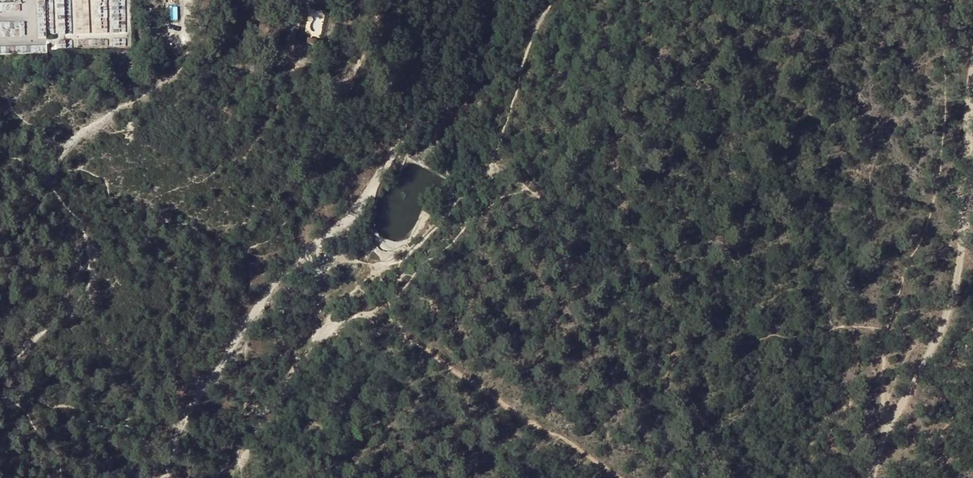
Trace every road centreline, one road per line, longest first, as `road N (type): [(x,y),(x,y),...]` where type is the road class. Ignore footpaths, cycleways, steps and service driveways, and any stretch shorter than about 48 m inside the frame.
road 1 (track): [(163,477),(259,295),(360,202),(428,109),(457,0)]
road 2 (track): [(864,477),(947,308),(972,13)]

